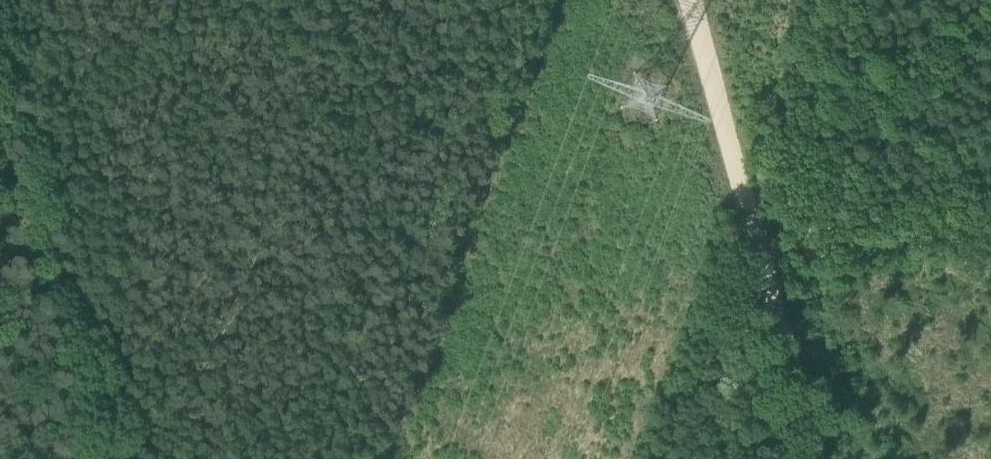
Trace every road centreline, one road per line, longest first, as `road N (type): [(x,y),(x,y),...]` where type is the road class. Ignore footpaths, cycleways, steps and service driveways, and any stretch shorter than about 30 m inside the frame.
road 1 (track): [(772,309),(688,0)]
road 2 (track): [(813,458),(772,309)]

